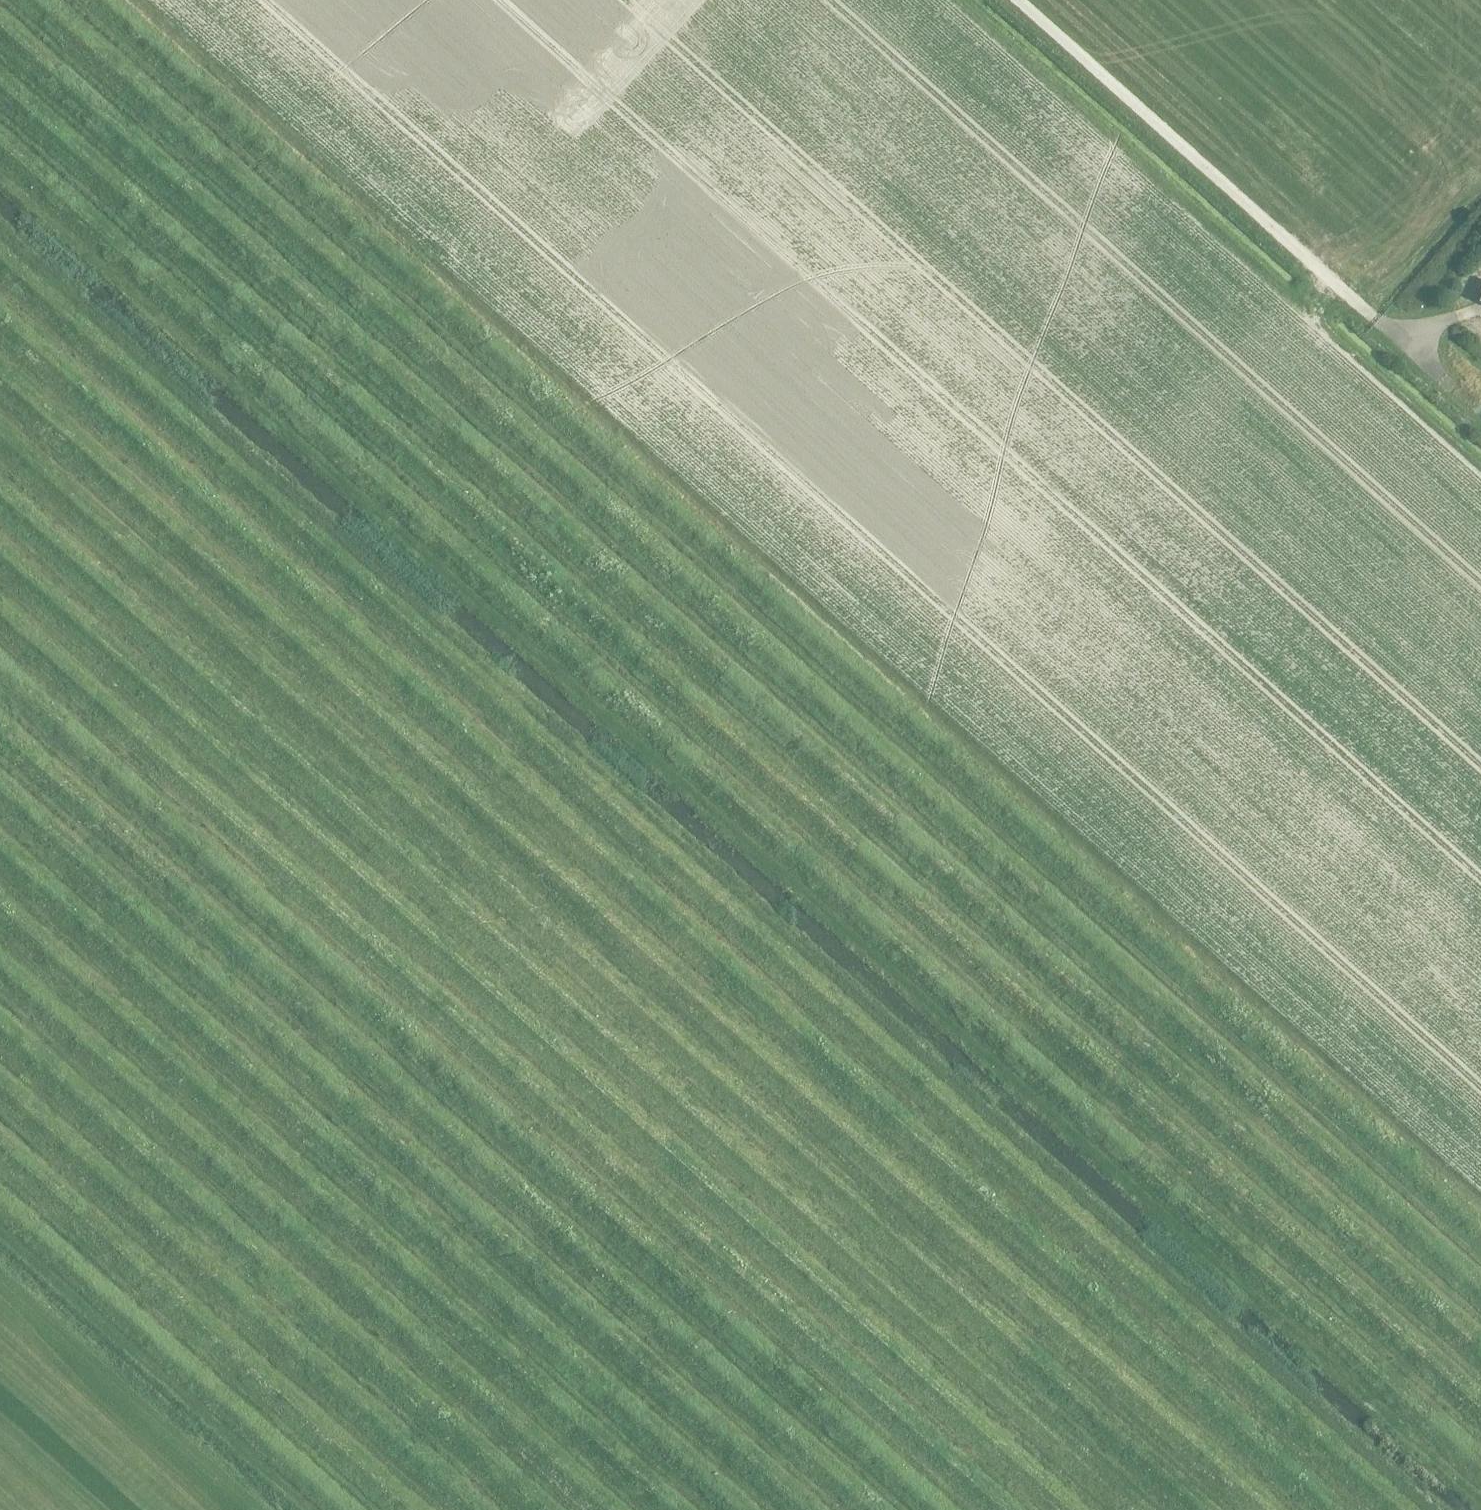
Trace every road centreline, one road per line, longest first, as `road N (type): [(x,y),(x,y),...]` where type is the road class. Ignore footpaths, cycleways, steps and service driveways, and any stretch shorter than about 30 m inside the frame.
road 1 (track): [(1018,0),(1446,384)]

